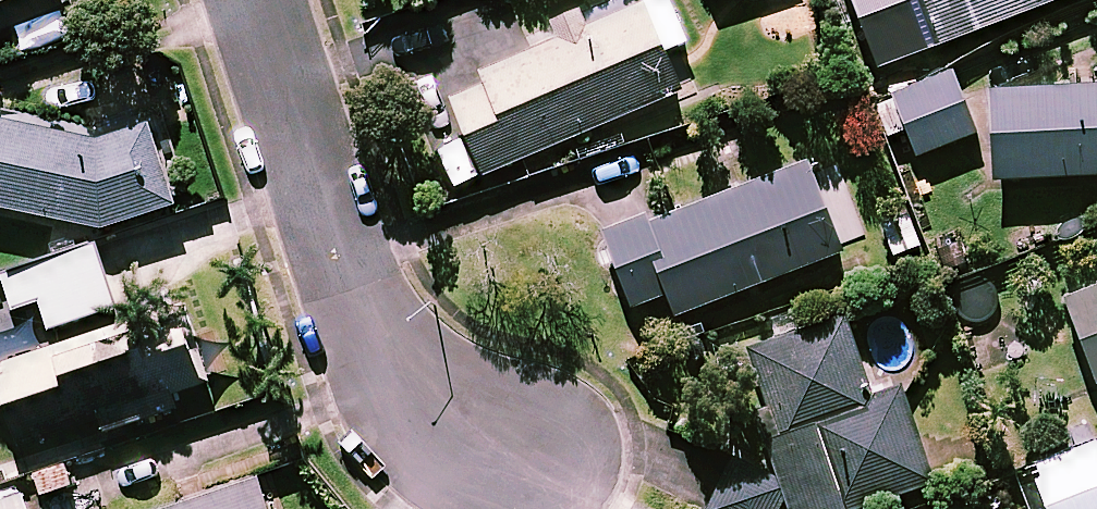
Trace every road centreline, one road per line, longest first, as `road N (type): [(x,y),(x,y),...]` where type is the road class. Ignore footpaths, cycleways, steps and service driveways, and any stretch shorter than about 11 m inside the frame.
road 1 (residential): [(512,445),(446,409),(390,350),(344,256),(259,0)]

